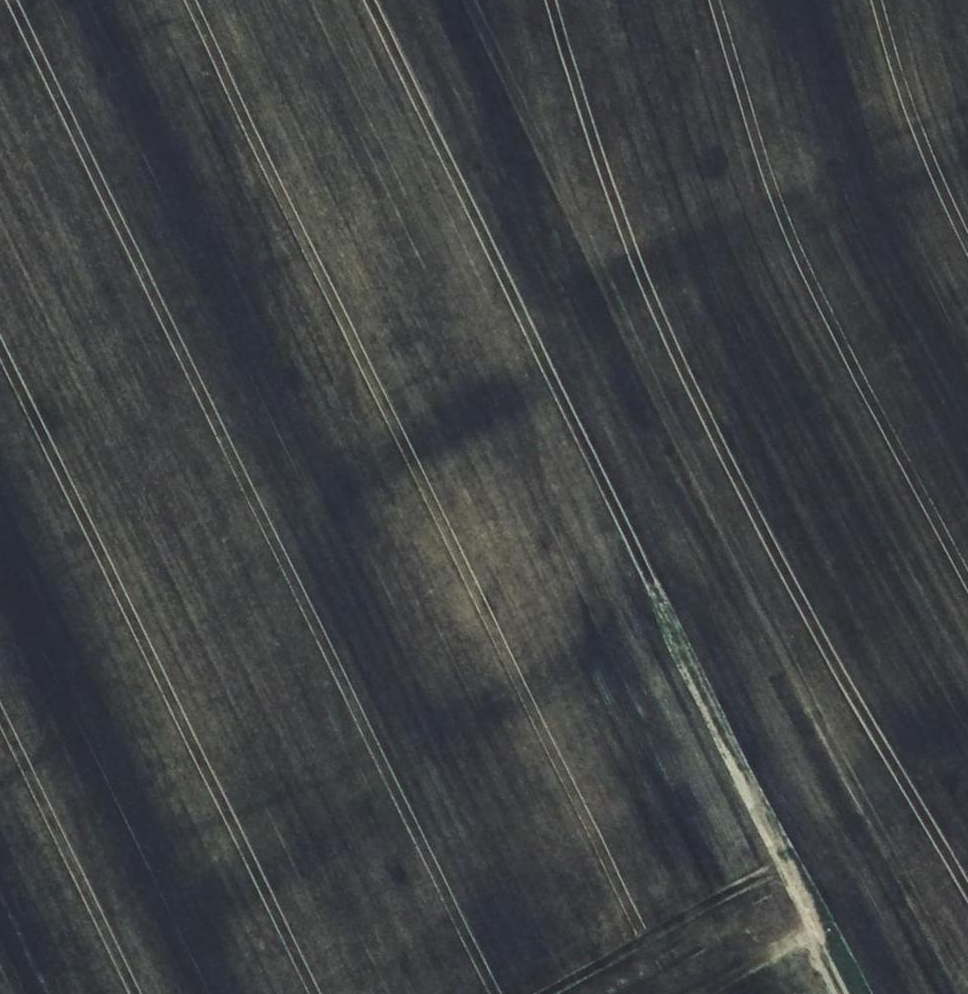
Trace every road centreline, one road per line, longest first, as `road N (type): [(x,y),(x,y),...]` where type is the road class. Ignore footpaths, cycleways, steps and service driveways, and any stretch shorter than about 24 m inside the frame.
road 1 (track): [(837,993),(774,866)]

